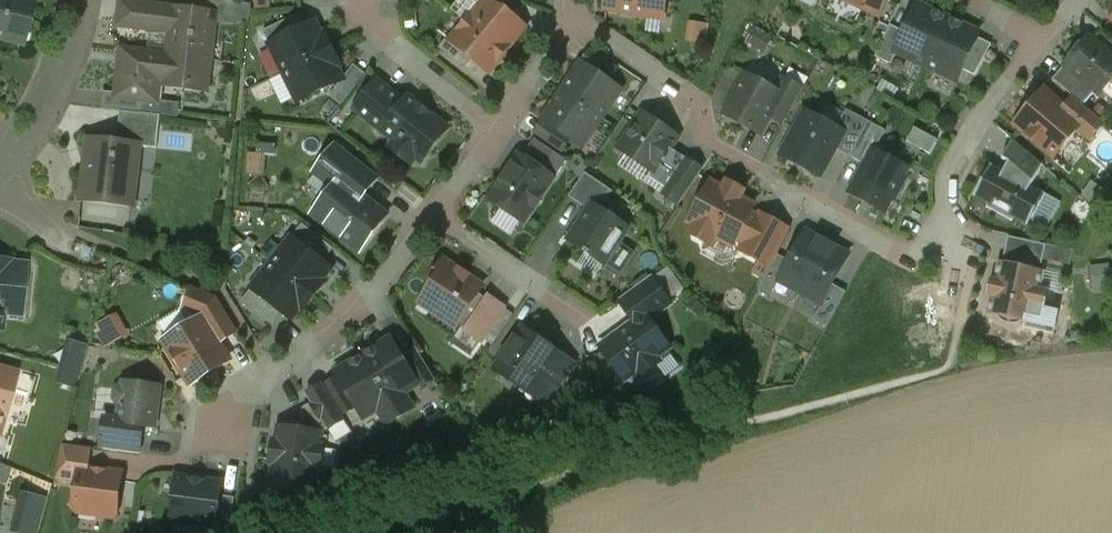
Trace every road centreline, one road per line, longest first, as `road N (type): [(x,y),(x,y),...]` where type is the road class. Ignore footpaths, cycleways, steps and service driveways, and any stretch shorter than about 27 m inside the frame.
road 1 (residential): [(1063,0),(995,85),(946,172),(948,244),(912,255),(782,185)]
road 2 (residential): [(217,428),(263,377),(360,308),(434,217)]
road 3 (residential): [(0,166),(60,81),(82,0)]
road 4 (residential): [(499,129),(361,14)]
road 5 (residential): [(434,217),(575,312)]
road 6 (residential): [(692,96),(573,15)]
road 7 (residential): [(499,129),(573,15)]

